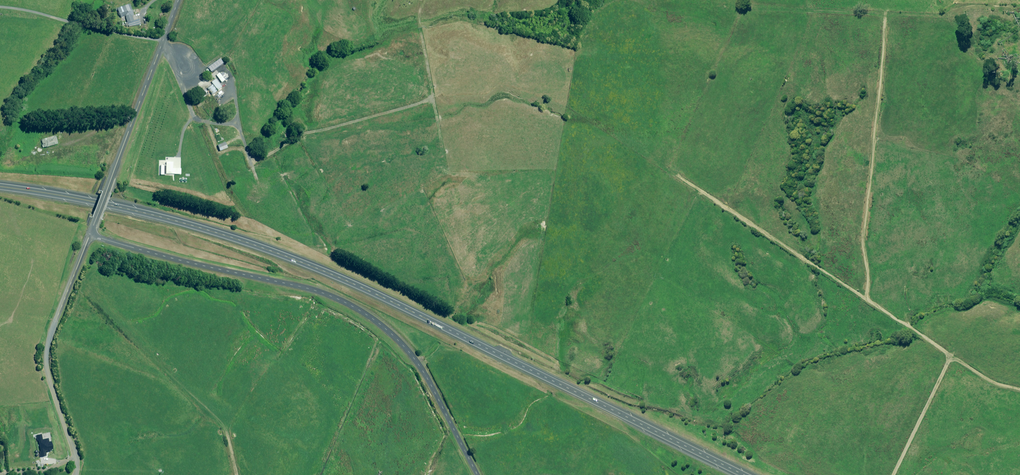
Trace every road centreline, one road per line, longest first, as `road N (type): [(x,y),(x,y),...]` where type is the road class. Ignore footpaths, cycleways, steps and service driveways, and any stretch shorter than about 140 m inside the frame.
road 1 (trunk): [(0,183),(128,205),(290,256),(744,474)]
road 2 (unclassified): [(474,474),(419,365),(360,310),(315,290),(89,234)]
road 3 (unclassified): [(178,0),(89,234)]
road 4 (unclassified): [(89,234),(47,355),(75,452)]
road 5 (track): [(894,474),(951,357)]

